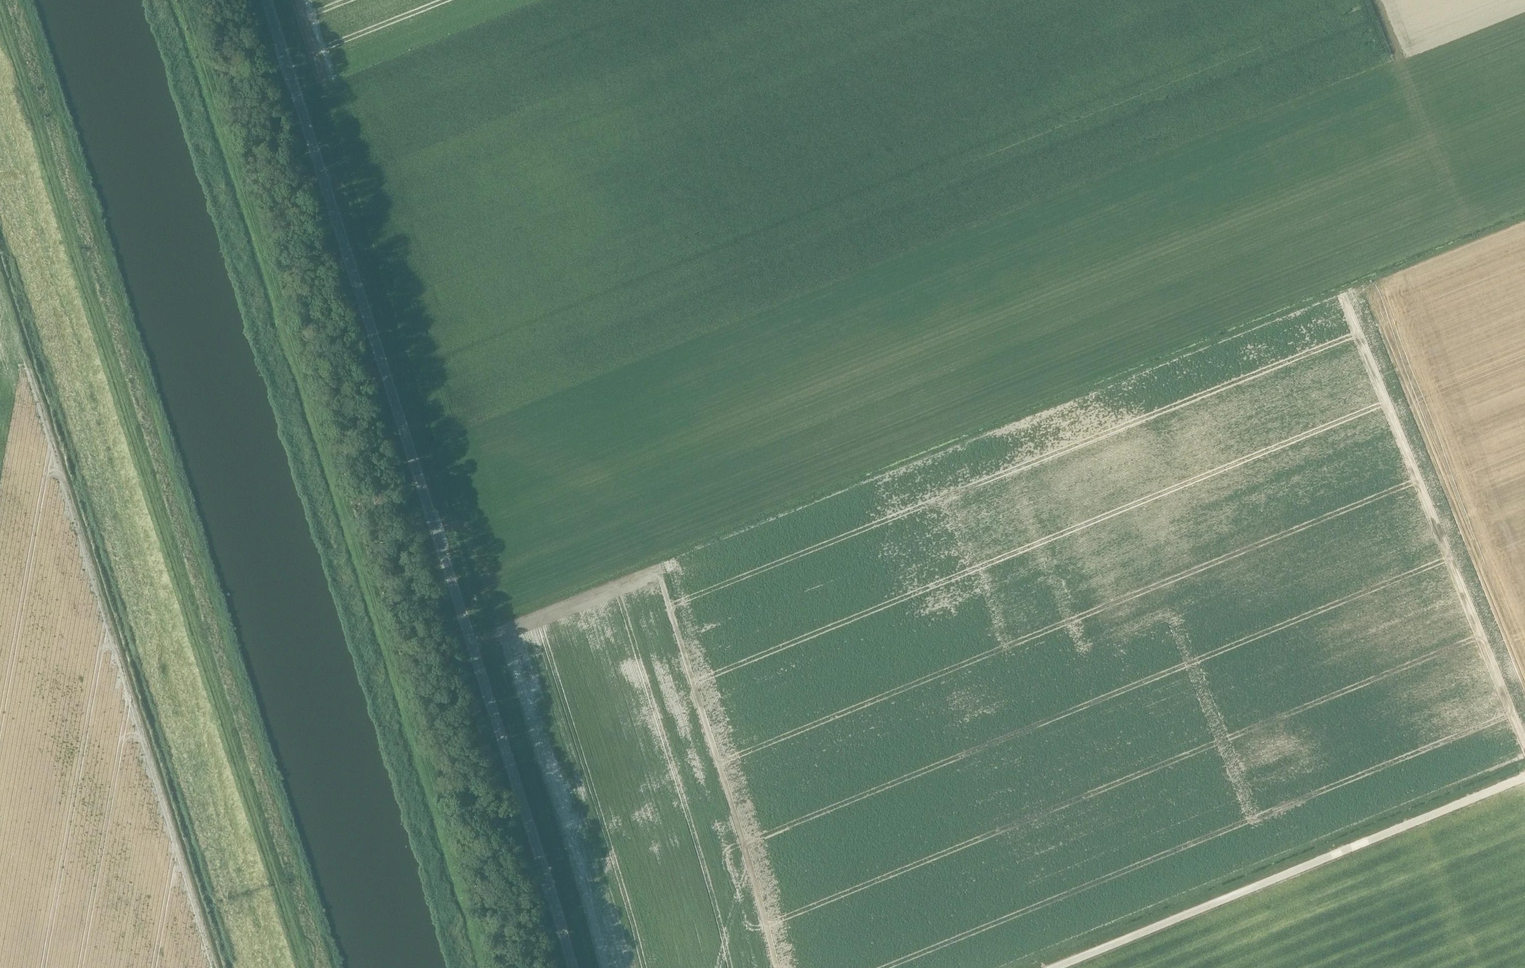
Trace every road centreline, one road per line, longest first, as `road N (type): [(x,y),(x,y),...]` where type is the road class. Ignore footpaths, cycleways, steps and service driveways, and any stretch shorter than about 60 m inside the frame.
road 1 (unclassified): [(573,967),(266,0)]

